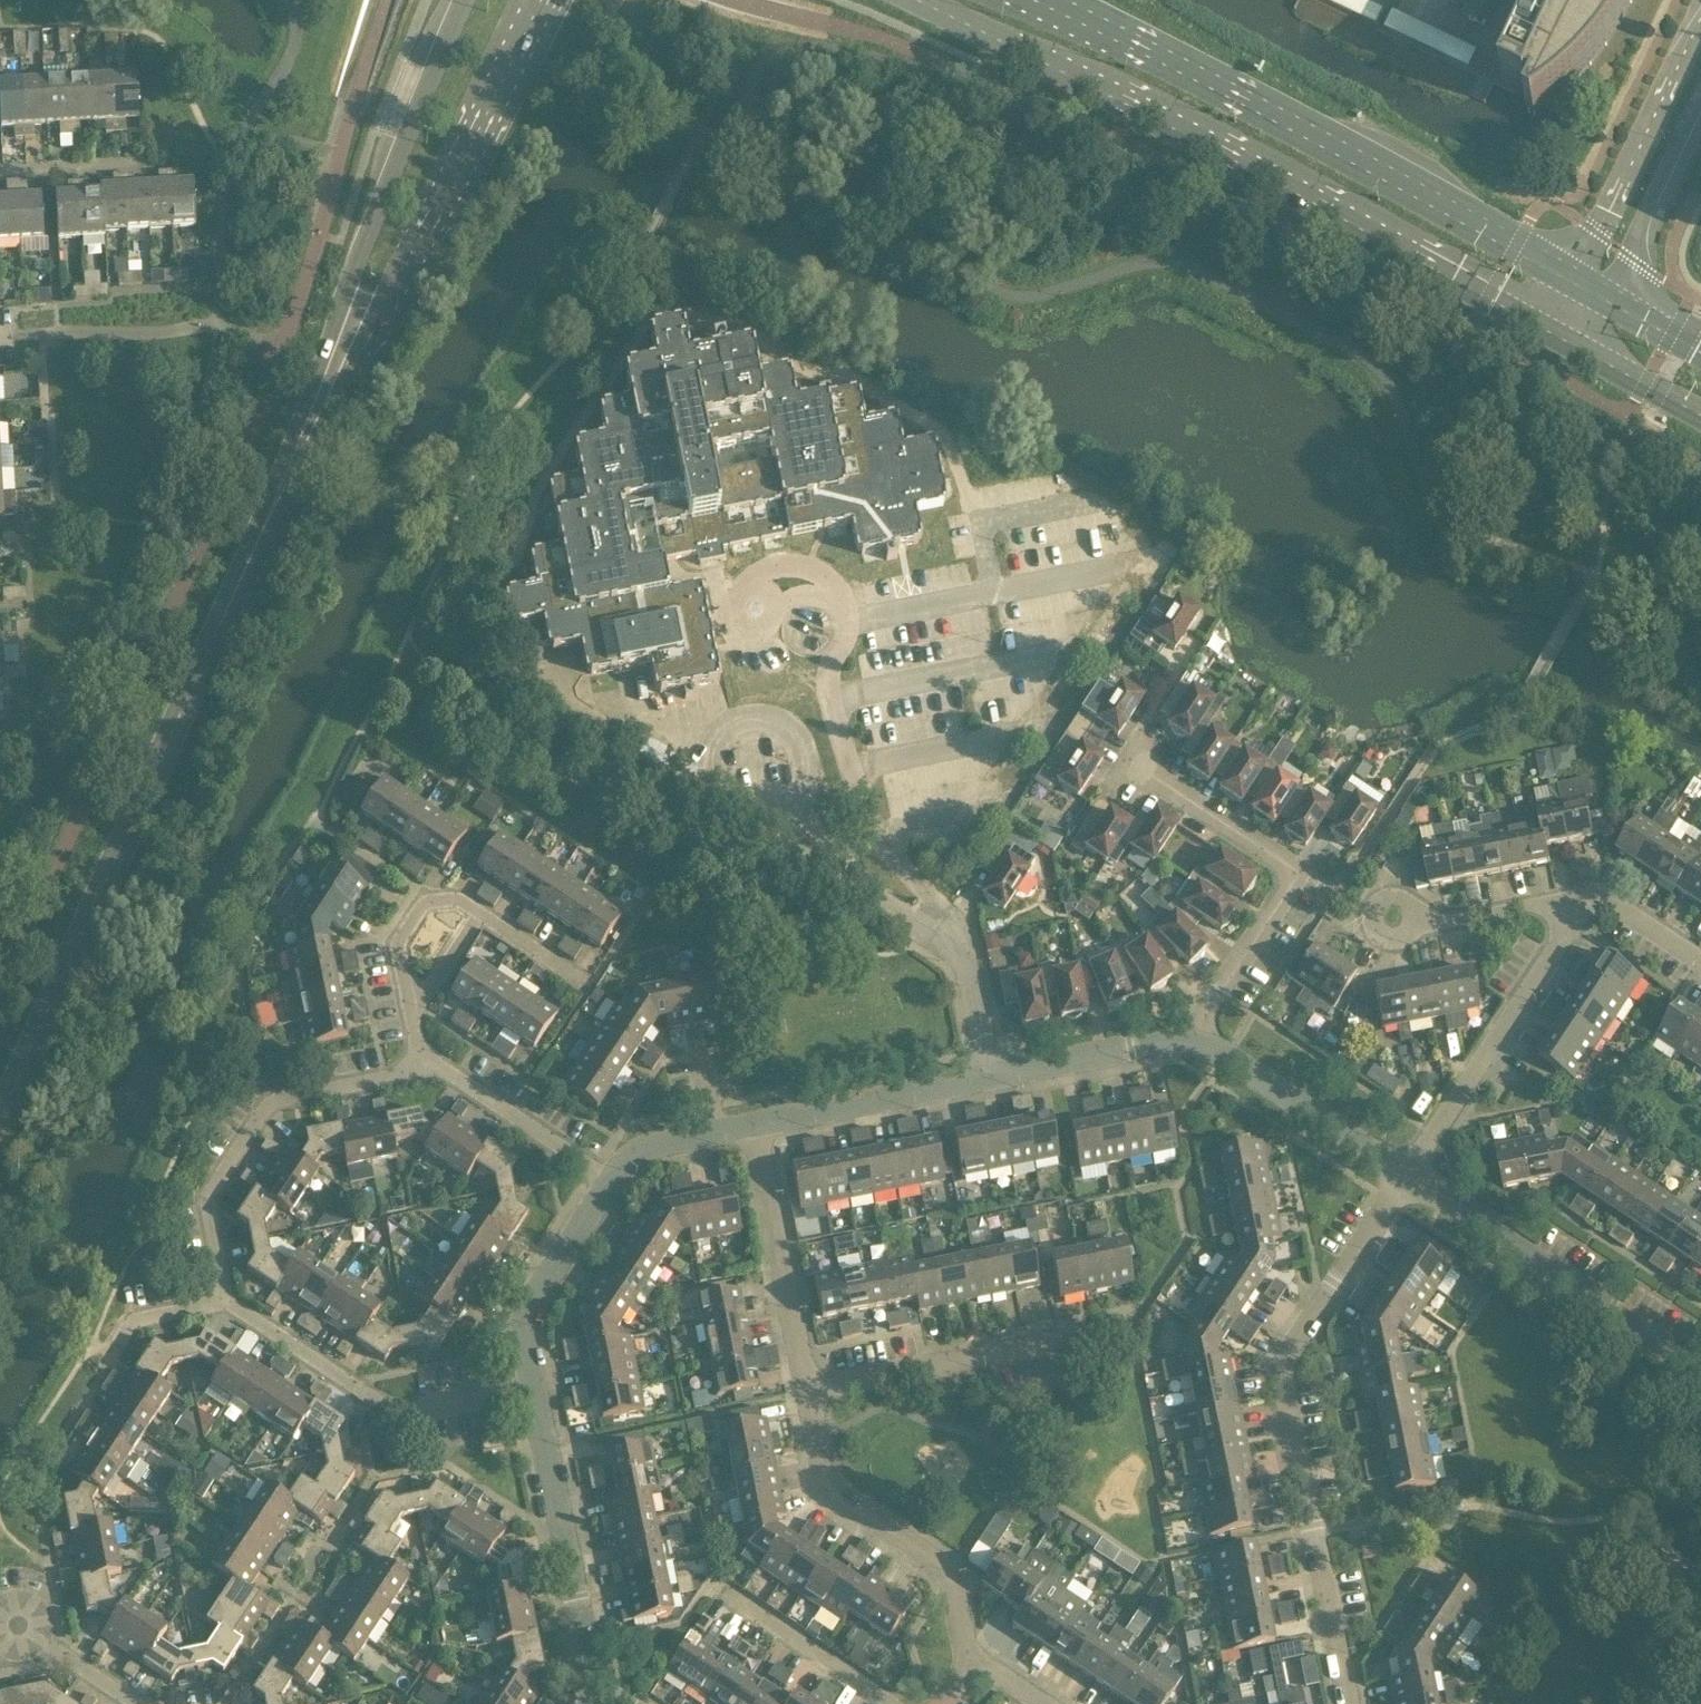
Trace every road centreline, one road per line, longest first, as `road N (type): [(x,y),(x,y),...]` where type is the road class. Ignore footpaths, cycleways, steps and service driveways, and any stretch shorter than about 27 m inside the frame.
road 1 (secondary): [(908,0),(1074,78),(1575,344)]
road 2 (secondary): [(0,1130),(267,525)]
road 3 (secondary): [(267,525),(542,0)]
road 4 (secondary): [(1579,282),(1058,0)]
road 5 (residential): [(1349,1703),(1284,1365),(1409,1173)]
road 6 (secondary): [(461,0),(385,180),(267,525)]
road 7 (residential): [(1201,1041),(1202,1021),(1294,882),(1286,865),(1138,765)]
road 8 (residential): [(221,1300),(204,1201),(269,1103),(397,1075),(419,1060)]
road 9 (residential): [(1700,1369),(1409,1173)]
road 10 (residential): [(534,1389),(401,1412),(221,1300)]
road 11 (residential): [(971,1664),(965,1580),(836,1499),(808,1395)]
road 12 (residential): [(1409,1173),(1588,900)]
road 13 (residential): [(589,1703),(534,1389)]
road 14 (residential): [(1700,24),(1579,282)]
road 15 (residential): [(808,1395),(756,1124)]
road 16 (residential): [(1409,1173),(1201,1041)]
road 17 (residential): [(756,1124),(993,1077)]
road 18 (residential): [(1035,1361),(1009,1354),(808,1395)]
road 19 (residential): [(534,1389),(524,1325),(530,1303),(610,1184)]
road 20 (residential): [(610,1184),(419,1060)]
road 21 (residential): [(1201,1041),(993,1077)]
road 22 (residential): [(1393,919),(1458,920),(1588,900)]
road 23 (residential): [(889,1703),(725,1596)]
road 24 (residential): [(1619,304),(1700,126)]
road 25 (residential): [(479,913),(452,900),(422,906),(399,945),(411,1015)]
road 26 (residential): [(610,1184),(648,1148),(756,1124)]
road 27 (residential): [(99,1370),(135,1317),(221,1300)]
road 28 (residential): [(993,1077),(974,964),(958,939)]
road 29 (secondary): [(1575,344),(1700,413)]
road 30 (residential): [(131,1703),(16,1624)]
road 31 (residential): [(1700,963),(1588,900)]
road 32 (residential): [(411,1015),(479,913)]
road 33 (residential): [(580,978),(479,913)]

